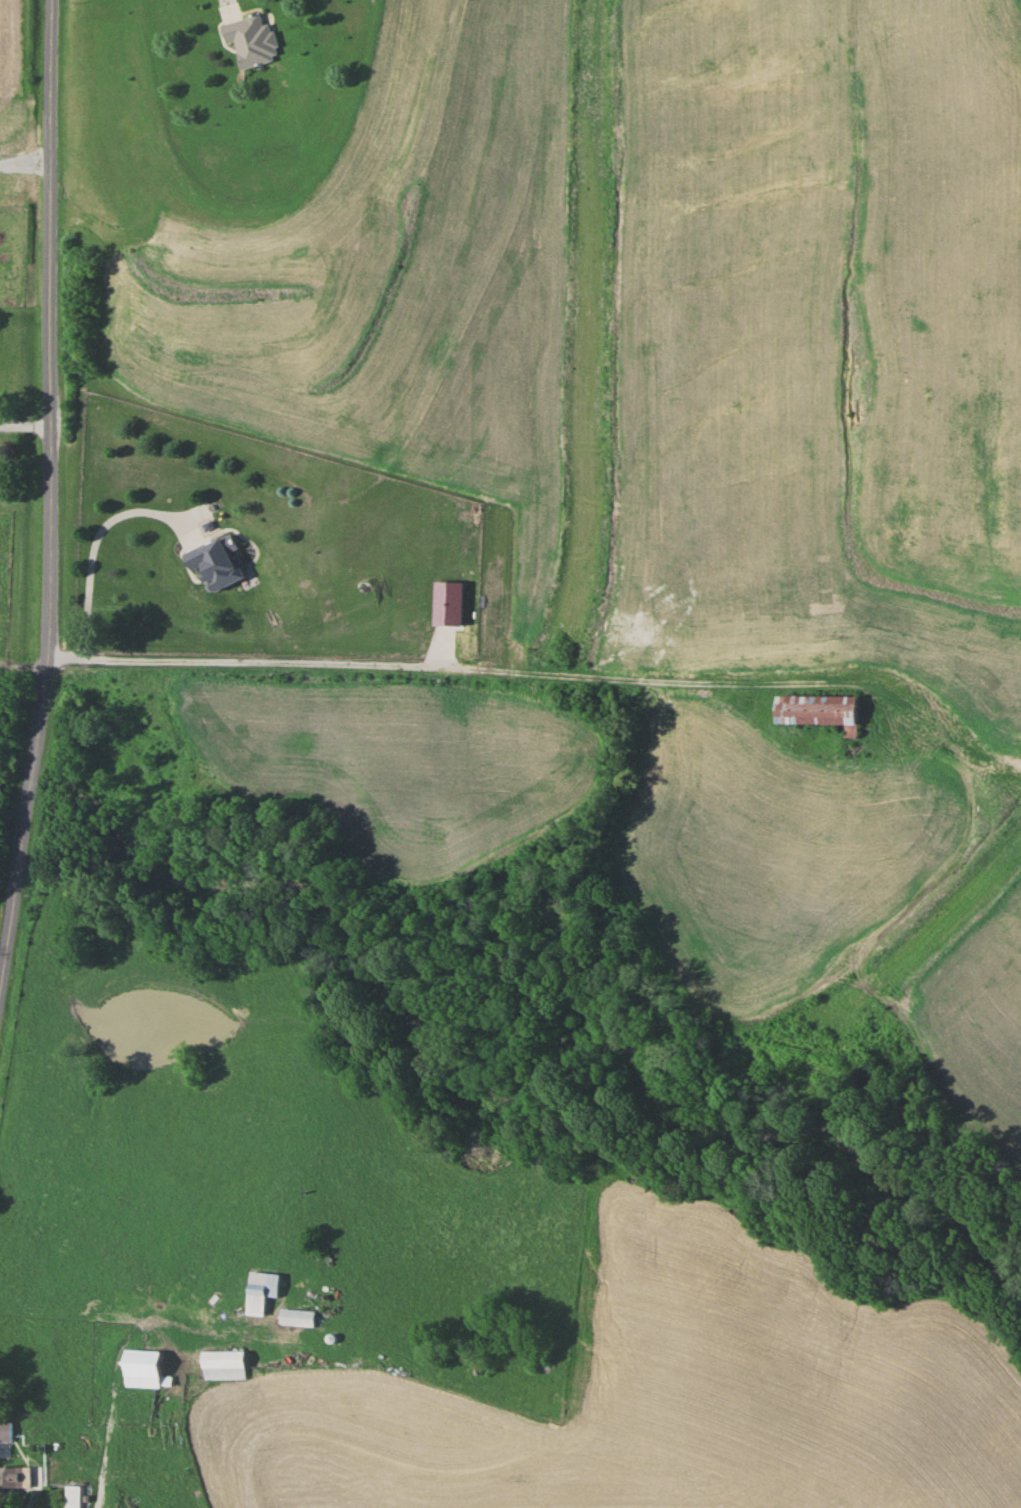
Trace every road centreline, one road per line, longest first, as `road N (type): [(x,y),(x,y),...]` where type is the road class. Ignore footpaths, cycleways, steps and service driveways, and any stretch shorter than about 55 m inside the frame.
road 1 (residential): [(50,0),(49,656),(0,966)]

